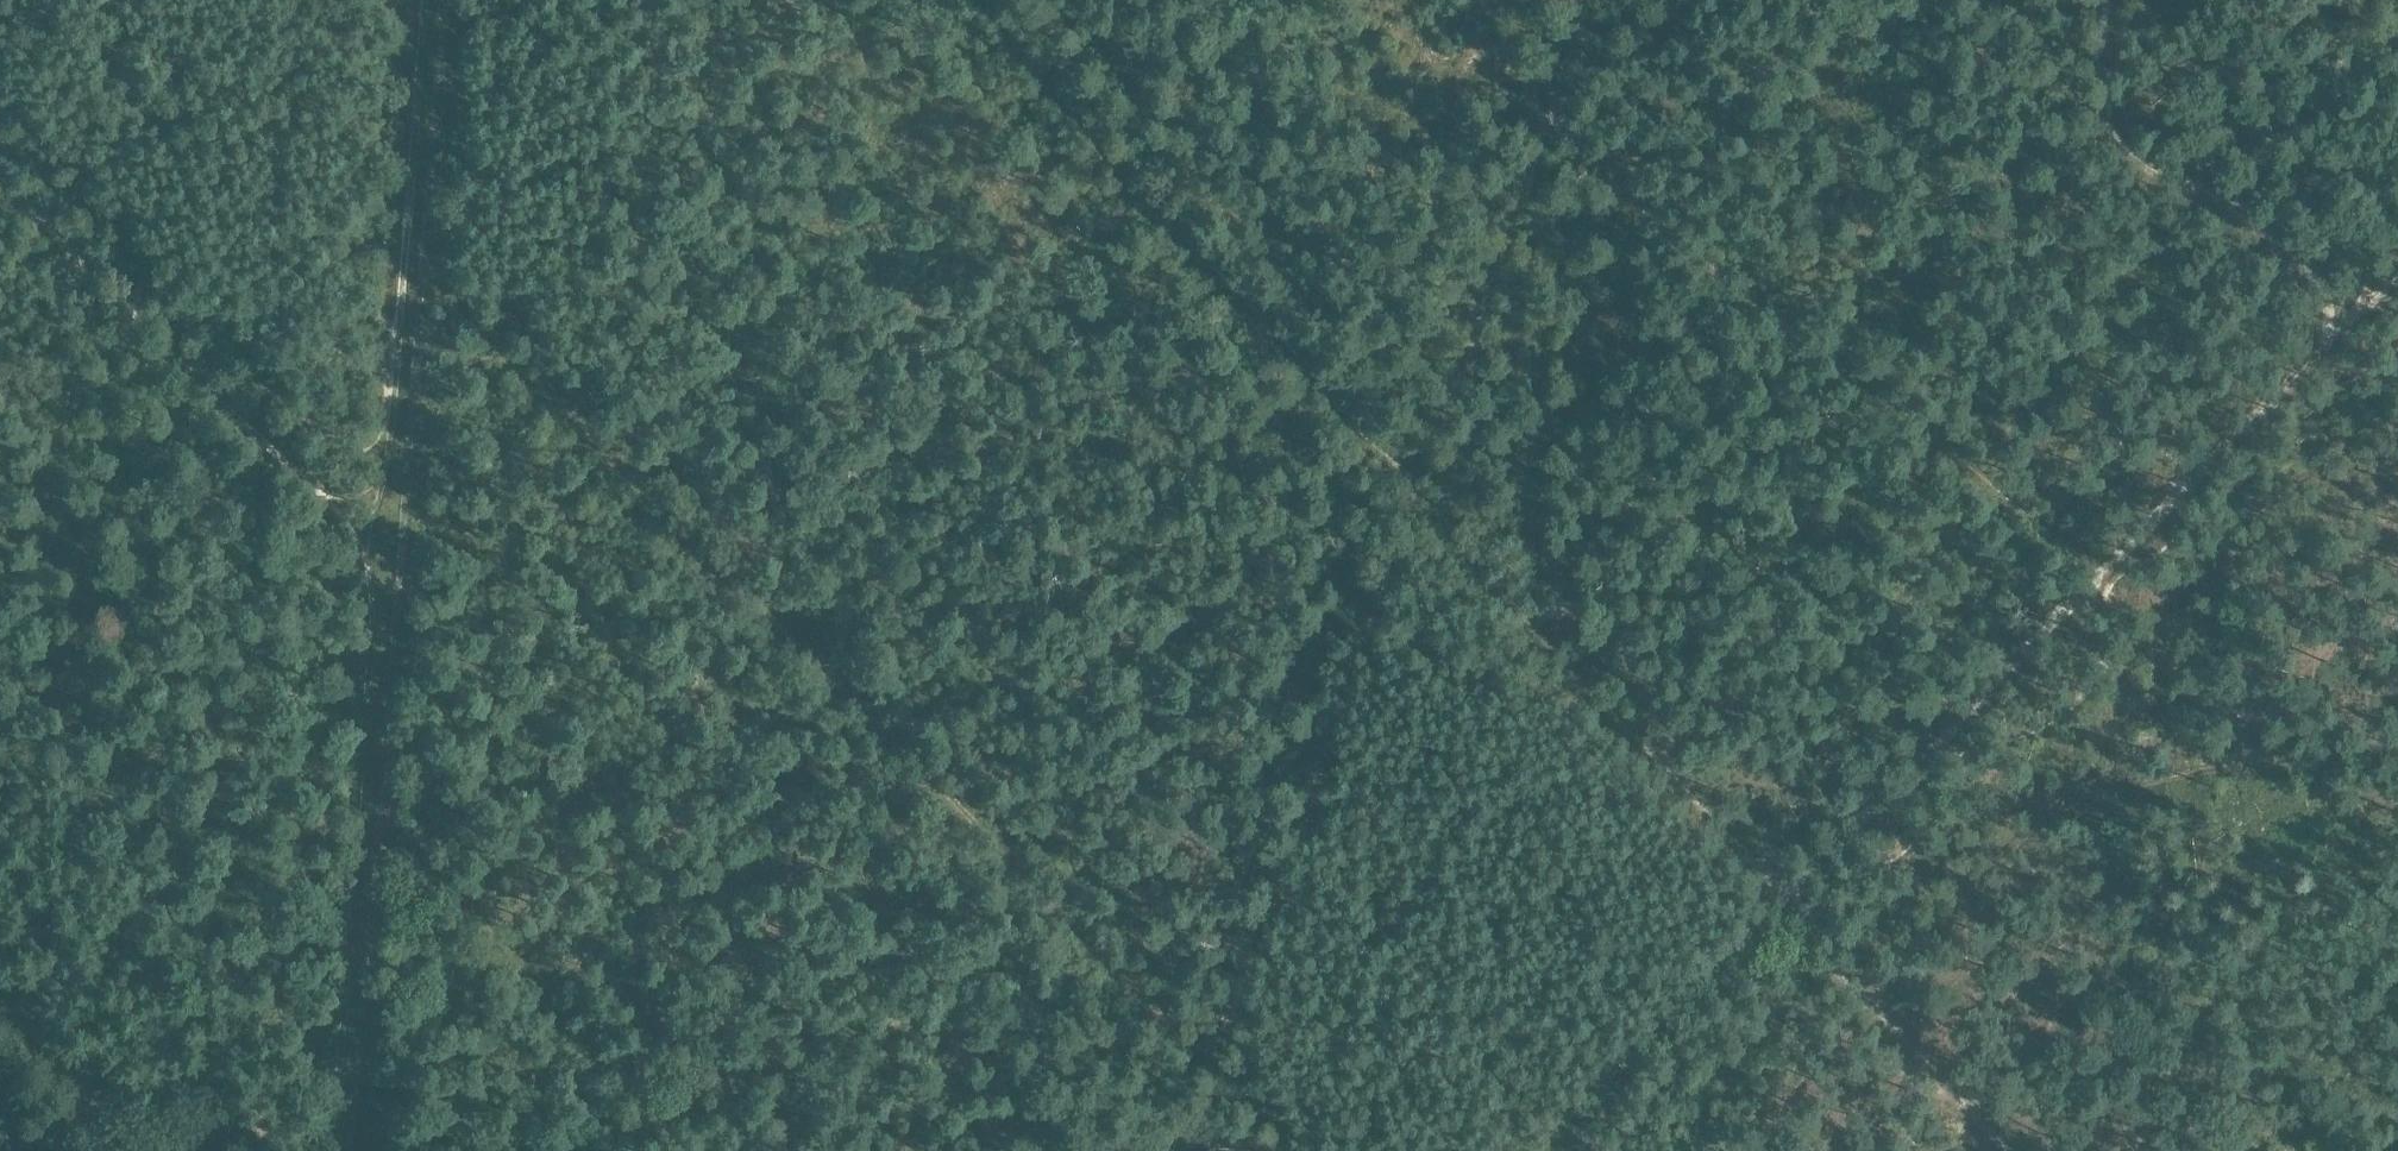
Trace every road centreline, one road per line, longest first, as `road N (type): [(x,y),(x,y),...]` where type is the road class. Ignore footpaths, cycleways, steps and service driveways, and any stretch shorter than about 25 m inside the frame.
road 1 (track): [(1589,0),(1214,1057)]
road 2 (track): [(1214,1057),(560,416)]
road 3 (track): [(560,416),(404,259),(423,0)]

